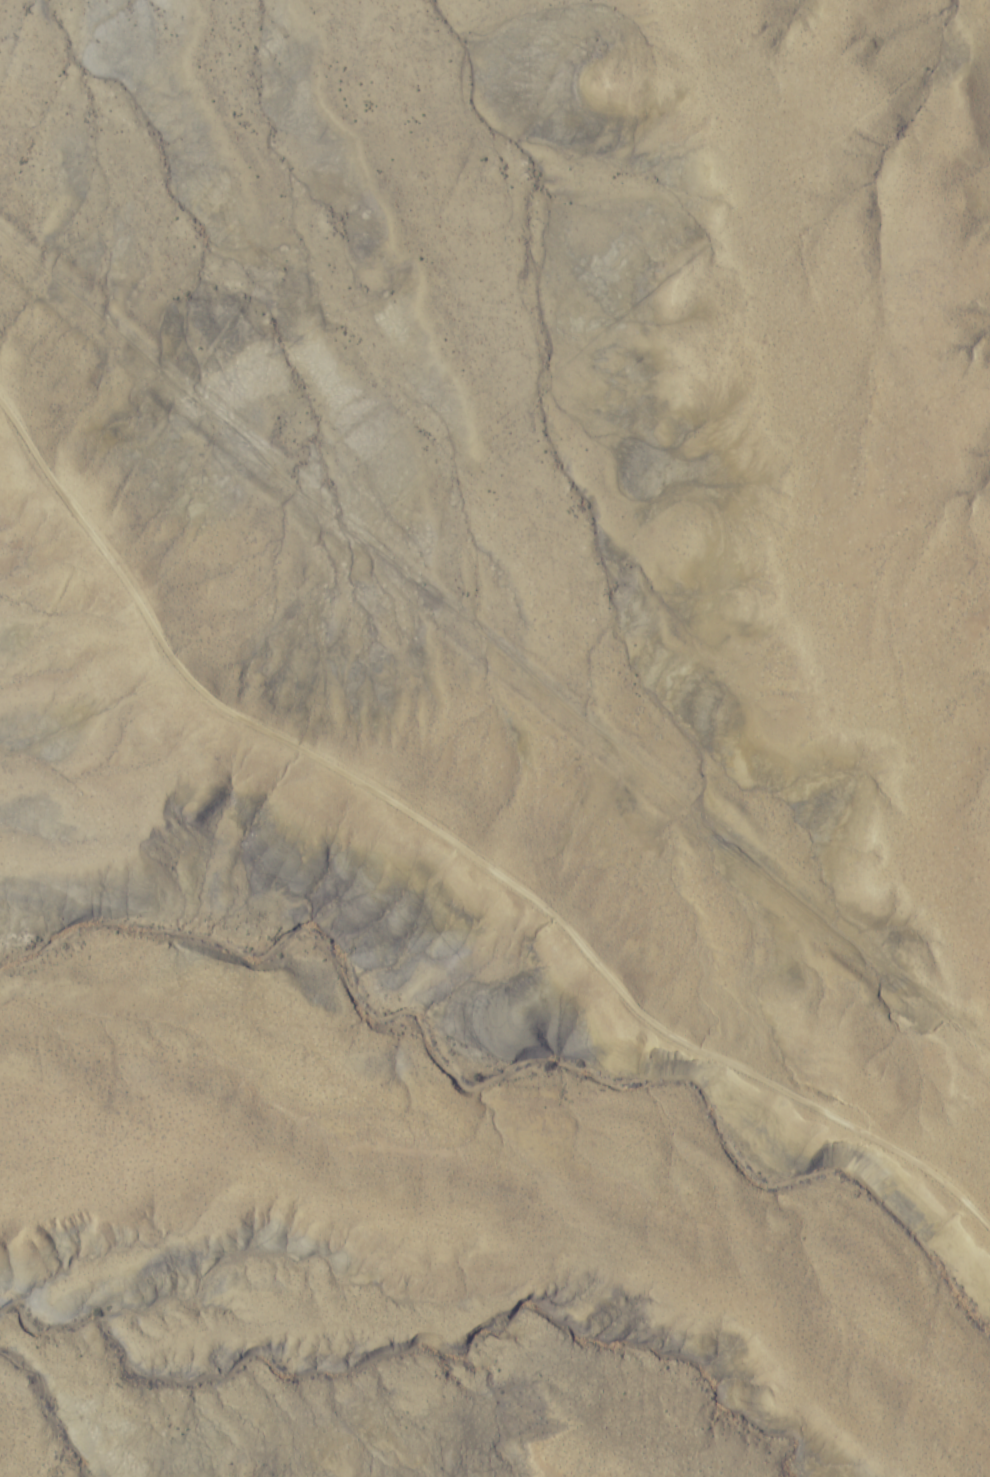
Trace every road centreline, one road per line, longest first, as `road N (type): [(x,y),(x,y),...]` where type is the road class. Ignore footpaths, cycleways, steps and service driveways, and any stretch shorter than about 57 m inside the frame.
road 1 (track): [(989,1231),(898,1150),(653,1028),(544,905),(394,800),(239,716),(182,675),(0,401)]
road 2 (track): [(239,716),(0,777)]

